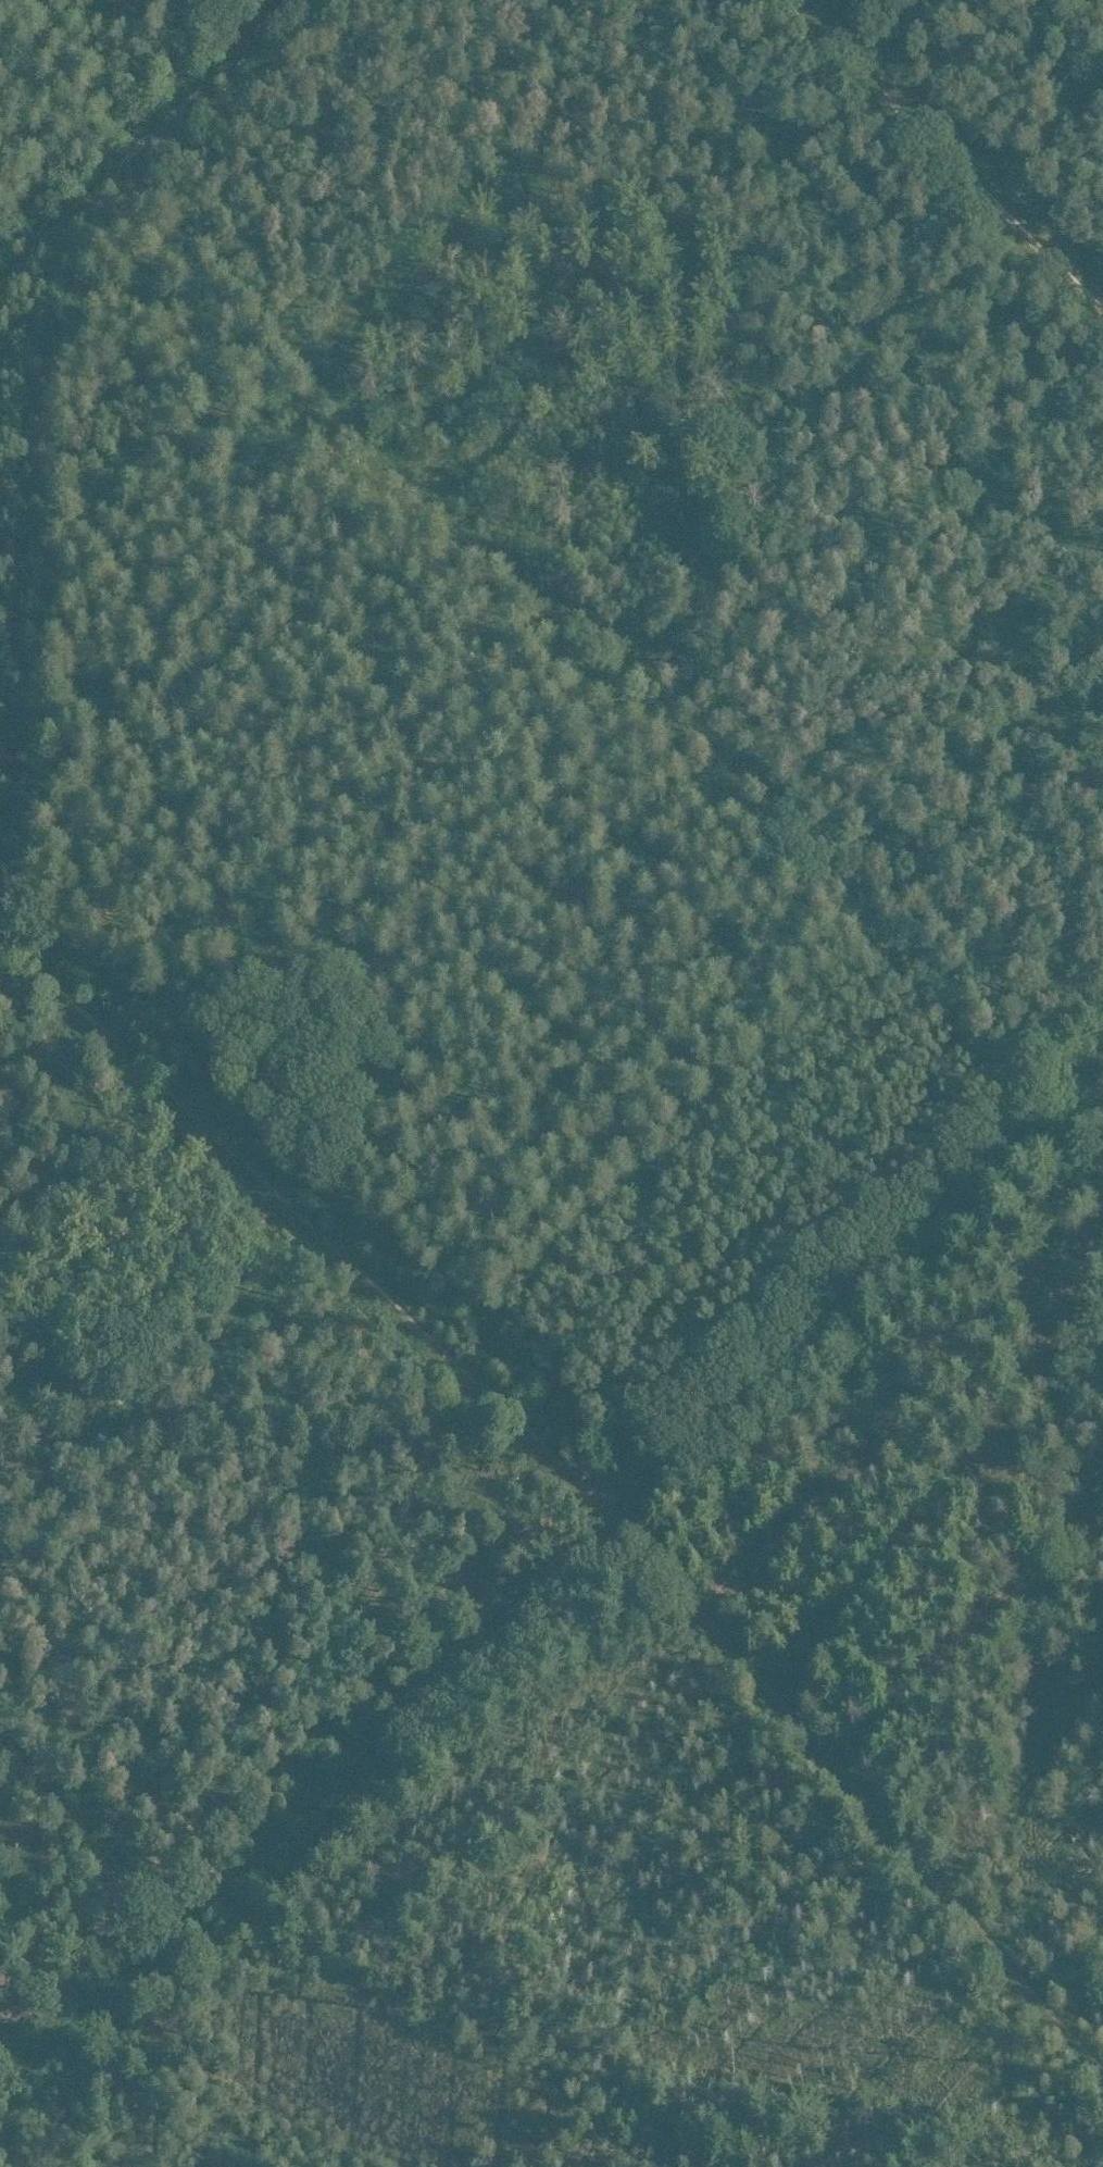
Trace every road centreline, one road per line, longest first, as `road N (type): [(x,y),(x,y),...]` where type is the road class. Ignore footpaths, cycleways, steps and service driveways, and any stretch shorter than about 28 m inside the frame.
road 1 (track): [(0,969),(579,1537),(1102,2131)]
road 2 (track): [(1102,1055),(593,1523)]
road 3 (track): [(794,0),(1102,312)]

